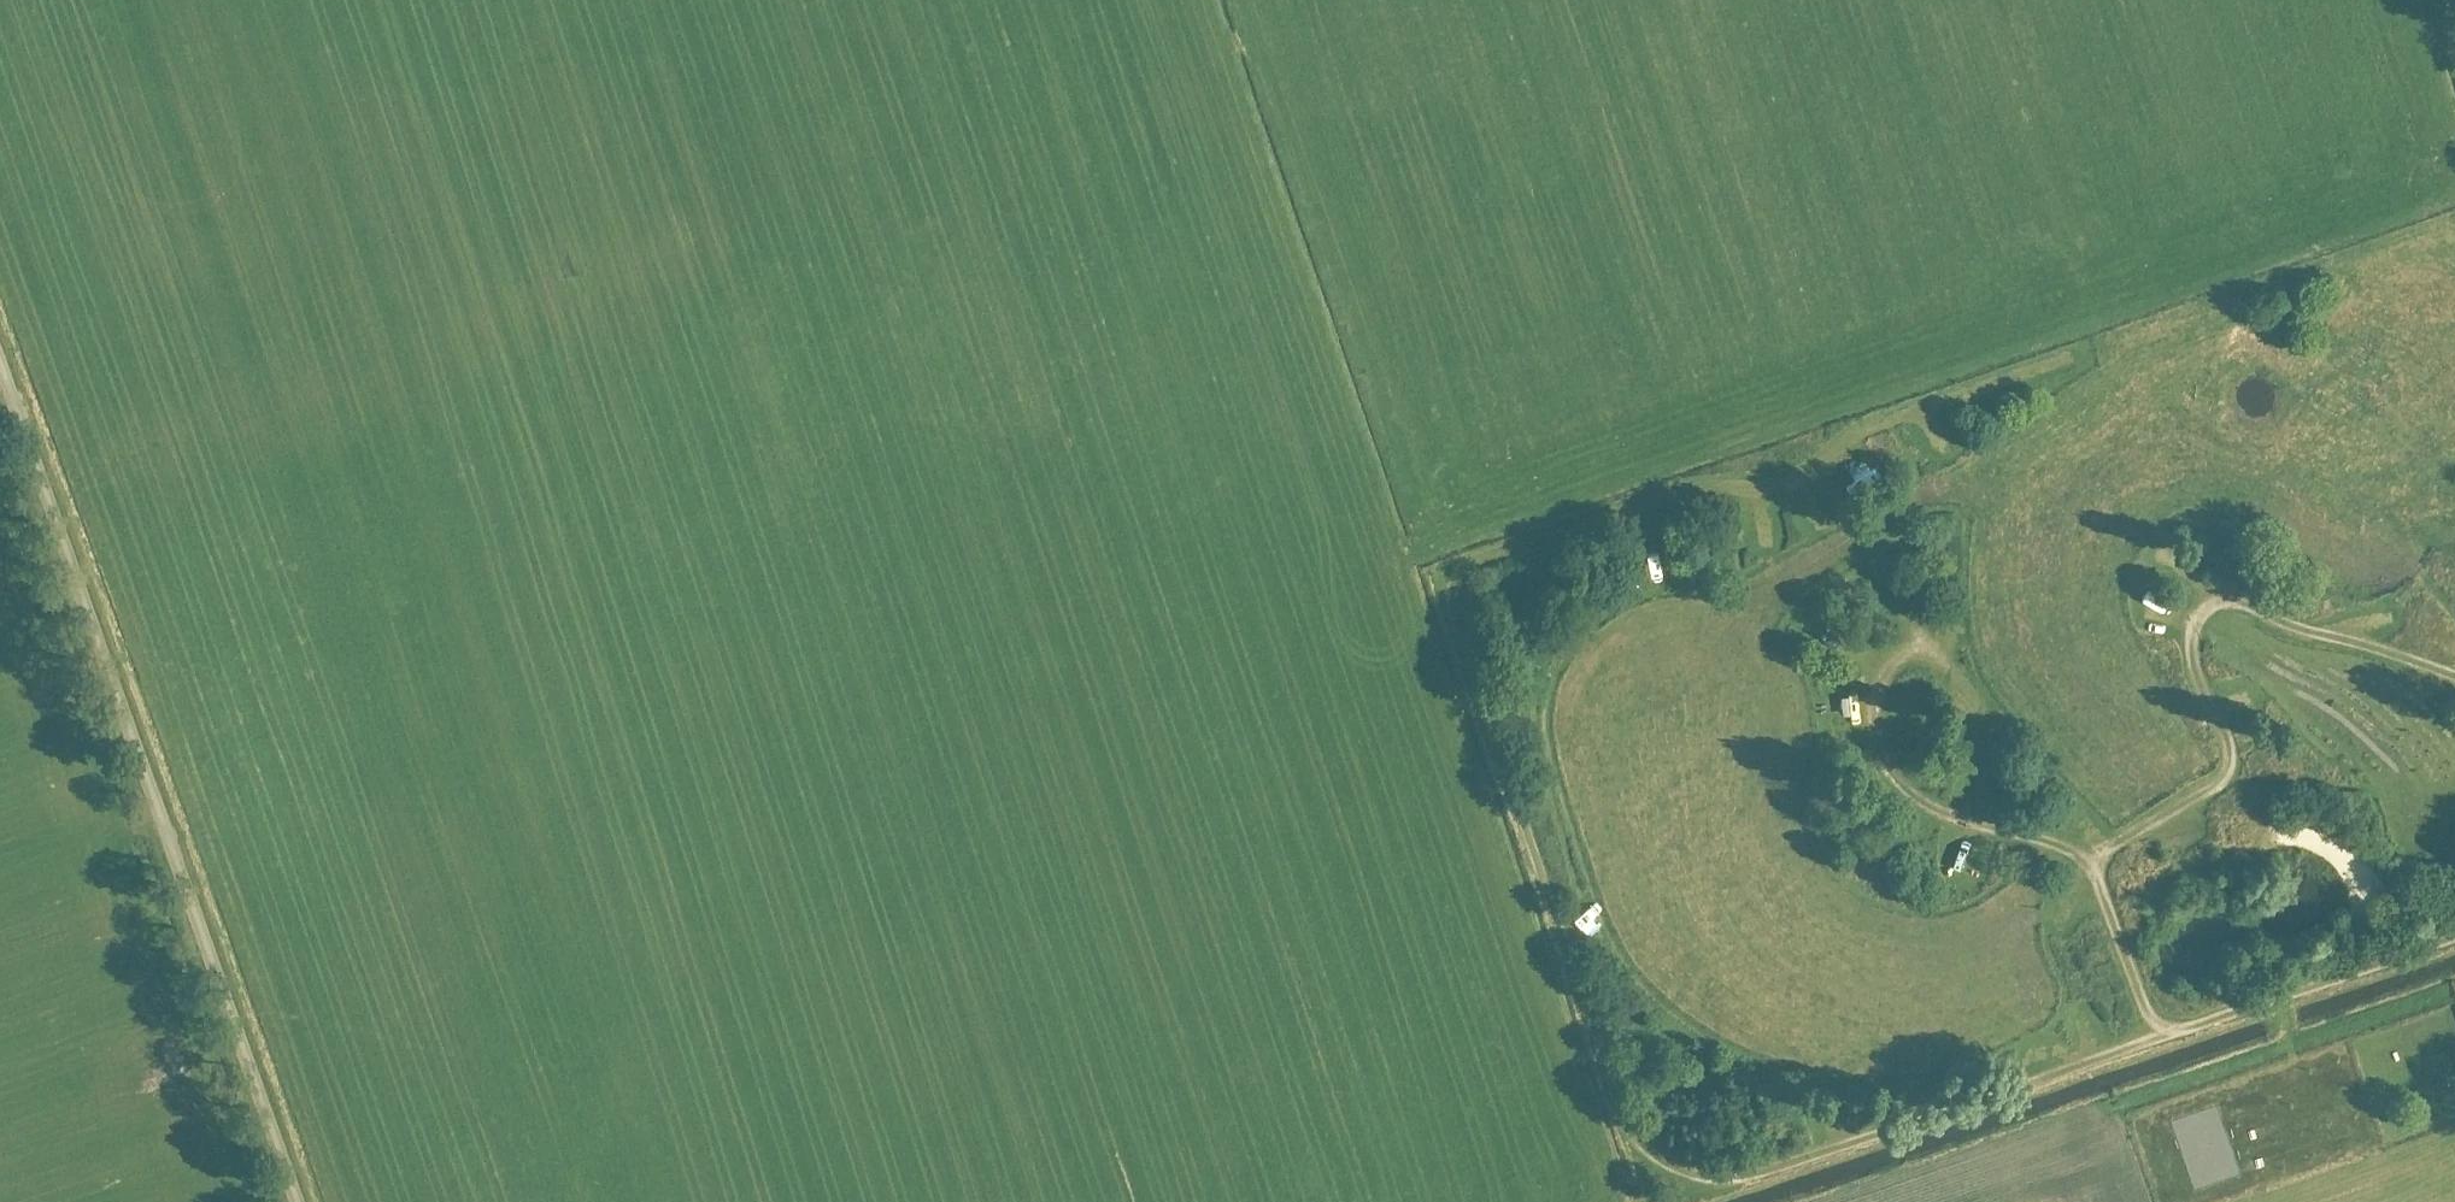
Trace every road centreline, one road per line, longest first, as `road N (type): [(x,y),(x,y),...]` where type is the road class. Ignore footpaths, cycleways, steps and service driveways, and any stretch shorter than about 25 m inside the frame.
road 1 (unclassified): [(284,1201),(0,392)]

